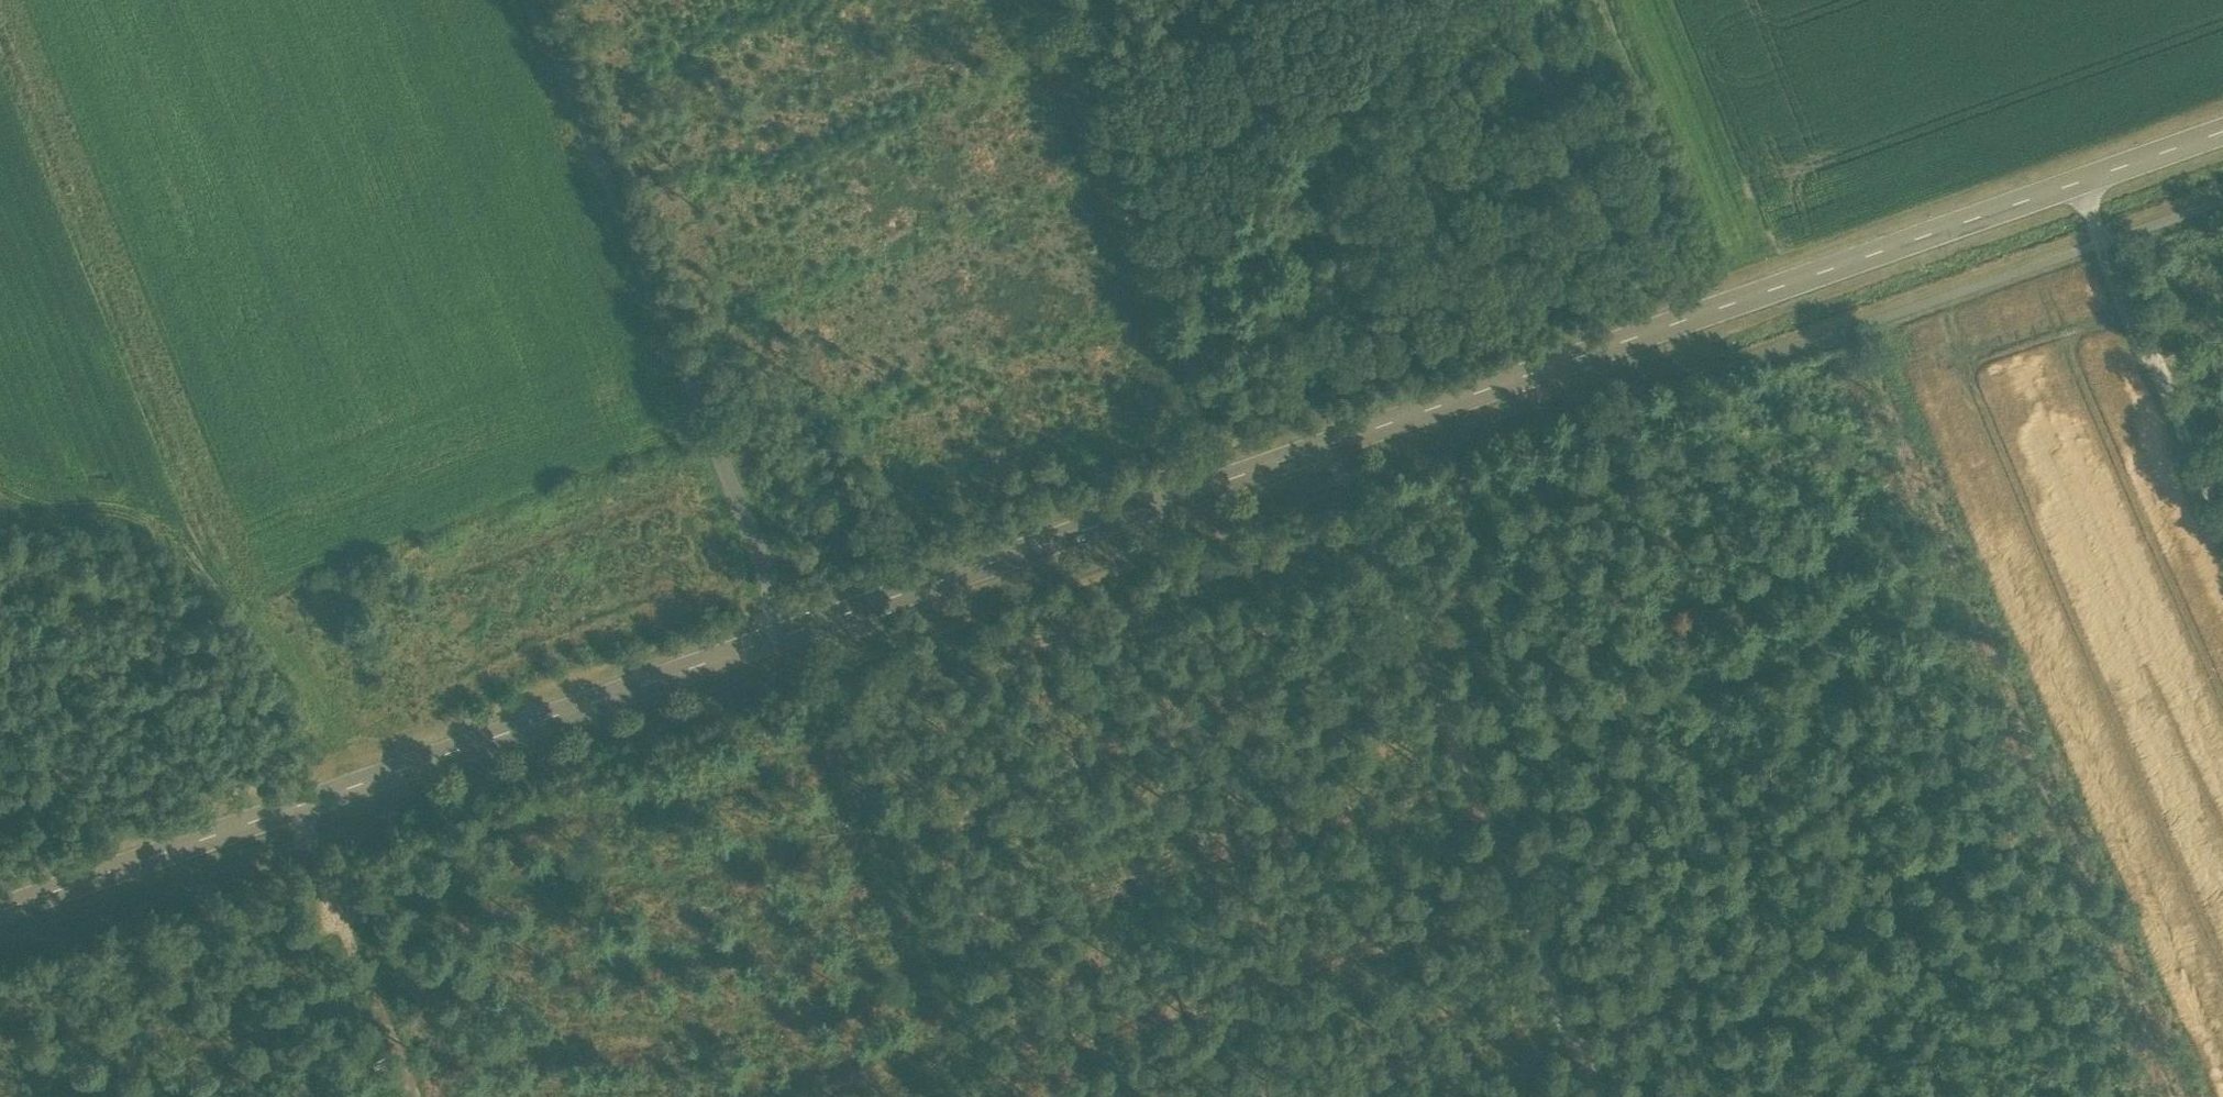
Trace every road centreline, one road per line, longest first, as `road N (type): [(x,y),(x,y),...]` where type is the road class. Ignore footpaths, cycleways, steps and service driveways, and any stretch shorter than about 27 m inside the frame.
road 1 (secondary): [(2222,135),(795,635)]
road 2 (secondary): [(795,635),(0,916)]
road 3 (unclassified): [(532,0),(795,635)]
road 4 (track): [(424,1096),(303,809)]

